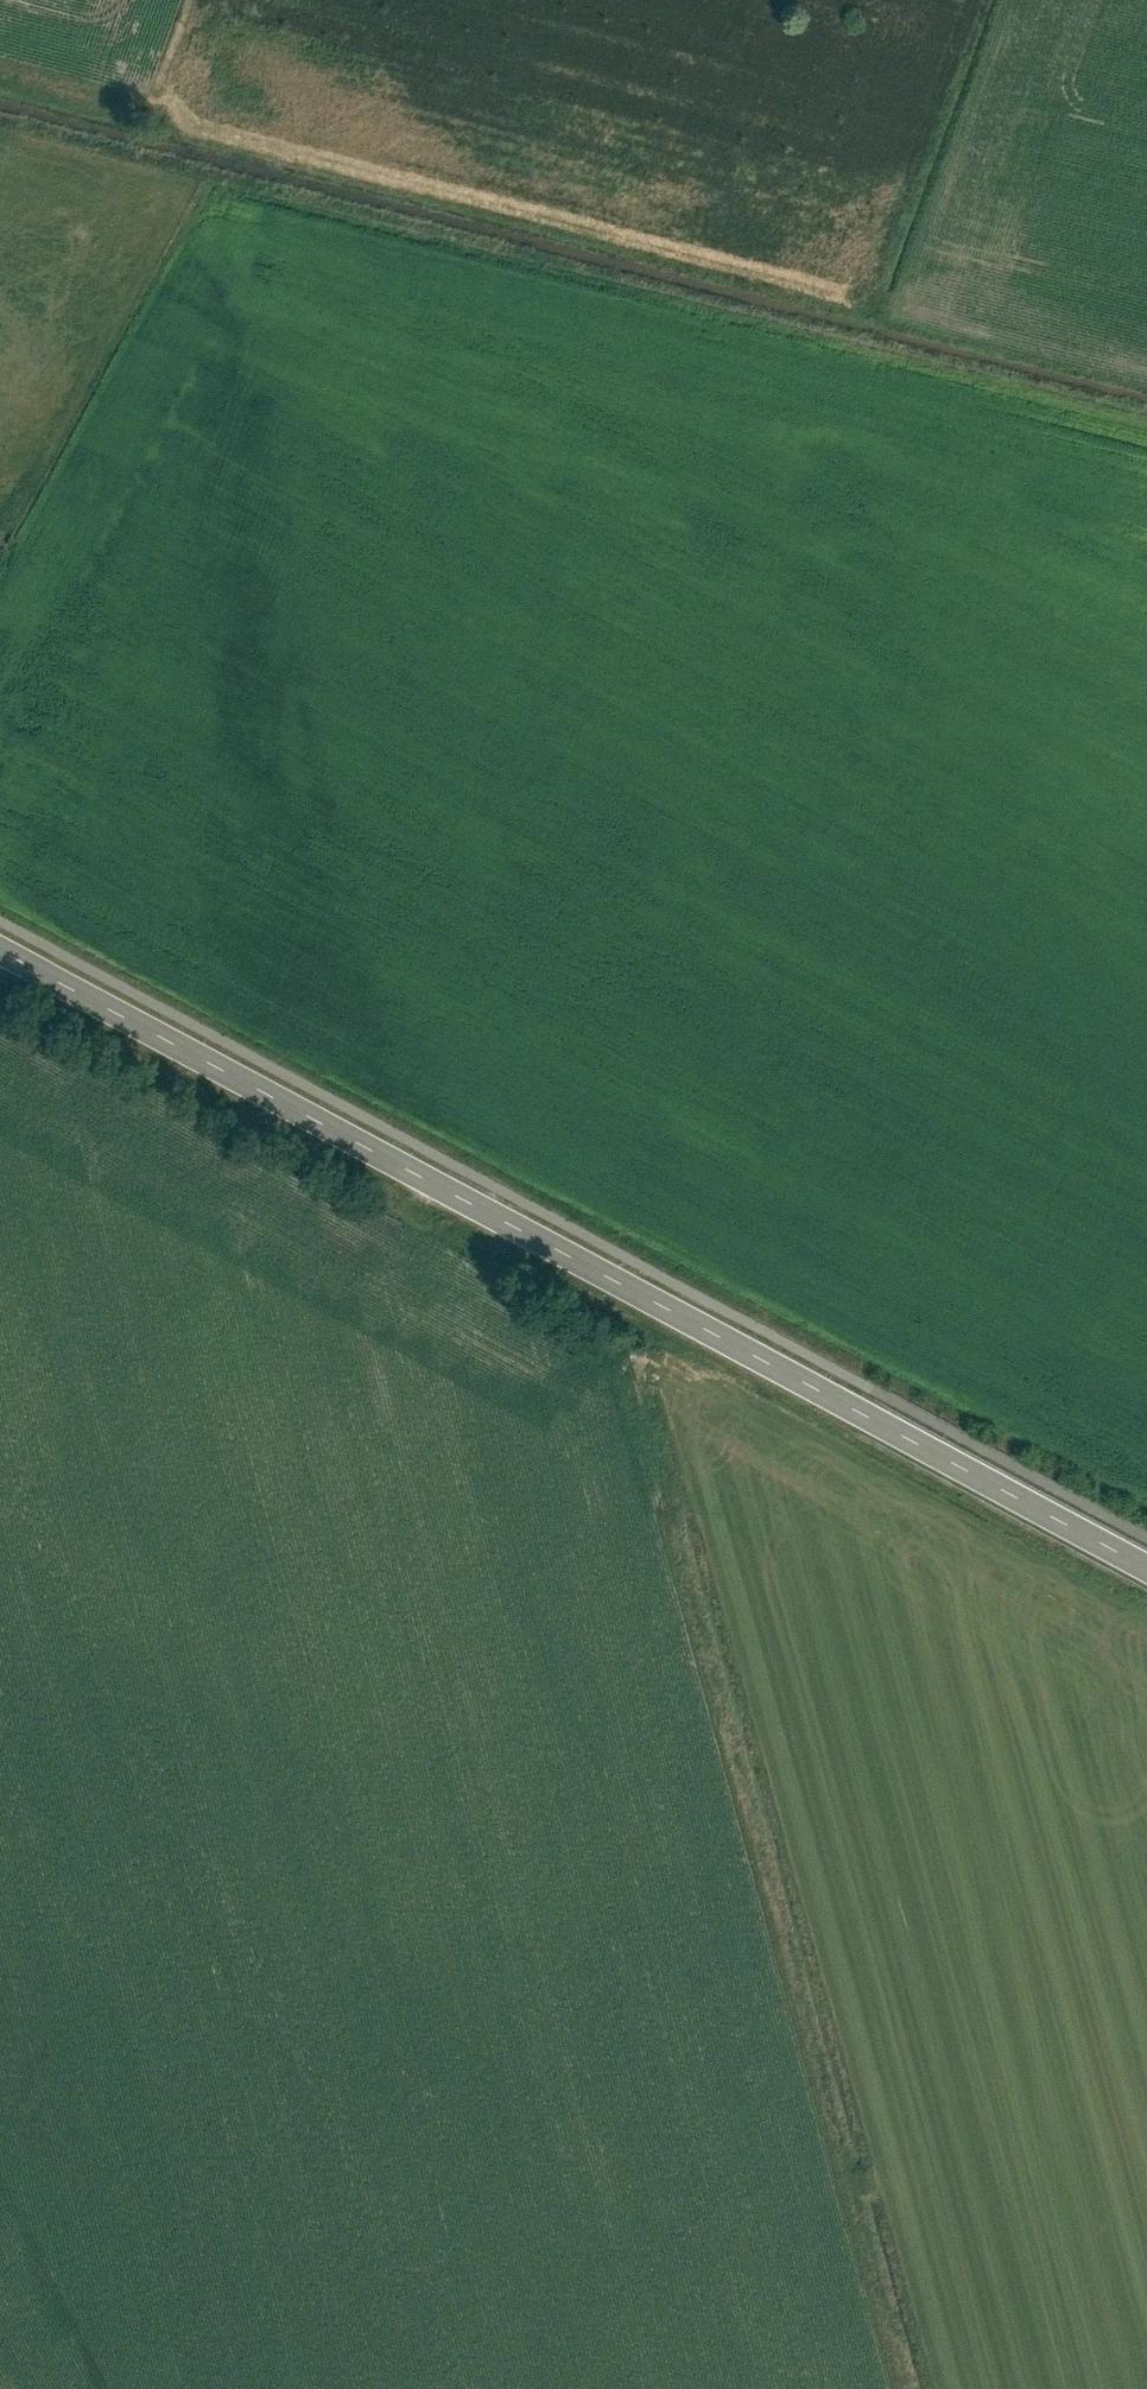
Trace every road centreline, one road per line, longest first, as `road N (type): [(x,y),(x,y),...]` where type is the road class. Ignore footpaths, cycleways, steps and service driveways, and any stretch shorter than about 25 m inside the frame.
road 1 (tertiary): [(1146,1565),(0,951)]

